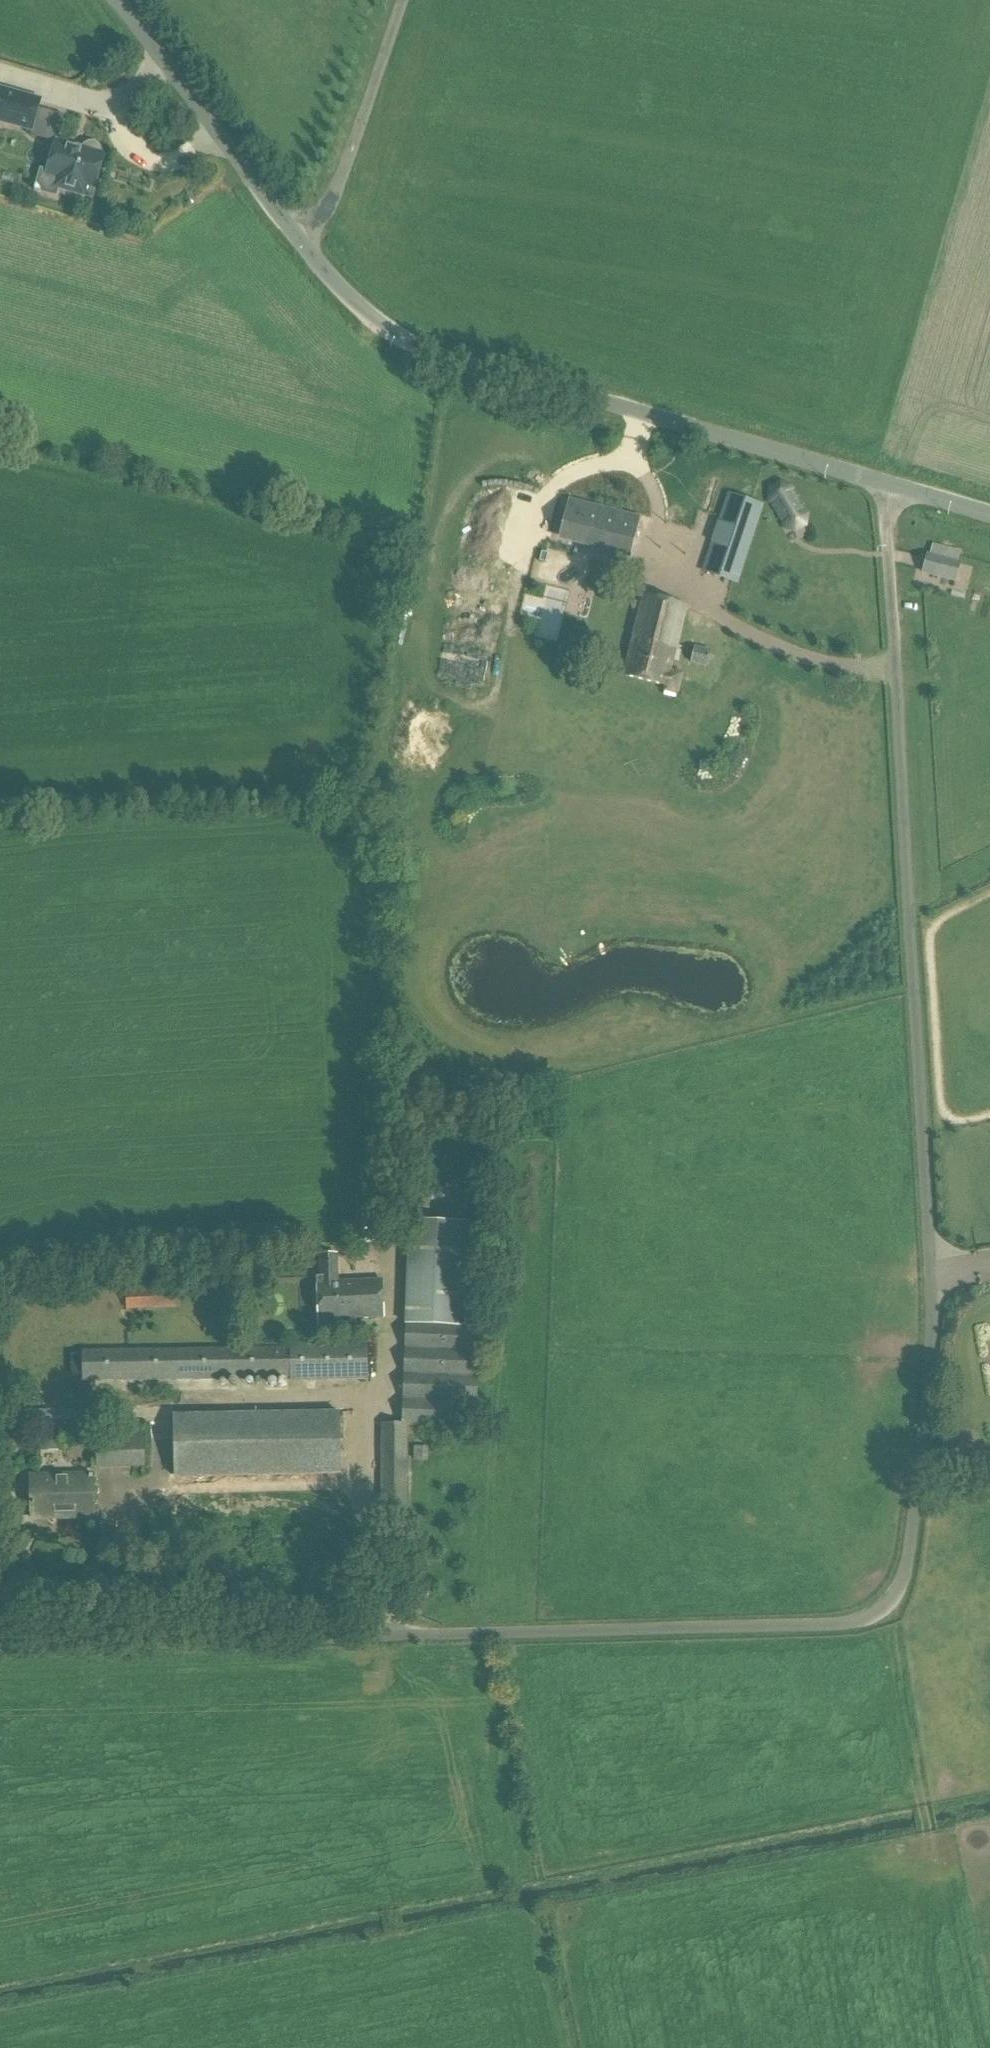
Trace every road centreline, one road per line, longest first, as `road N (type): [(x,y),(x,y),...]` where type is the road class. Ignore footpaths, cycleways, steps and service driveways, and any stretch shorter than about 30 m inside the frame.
road 1 (unclassified): [(0,1648),(846,1620),(885,1600),(903,1566),(931,1273),(886,485)]
road 2 (unclassified): [(886,485),(454,365),(416,347),(344,294),(295,241),(109,0)]

